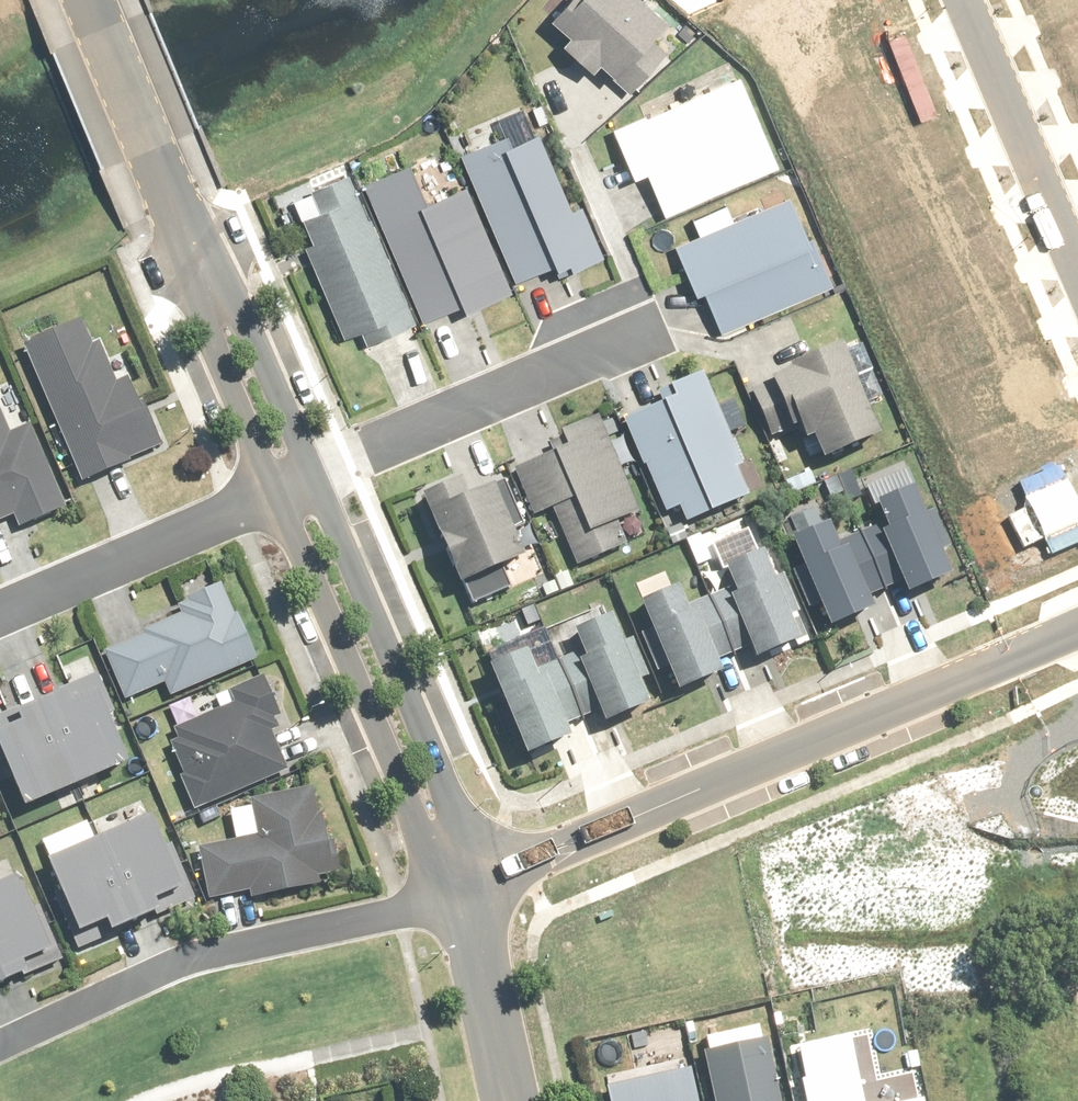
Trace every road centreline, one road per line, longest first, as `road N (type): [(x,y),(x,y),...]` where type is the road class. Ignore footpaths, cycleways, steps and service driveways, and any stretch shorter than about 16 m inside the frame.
road 1 (residential): [(455,896),(1077,630)]
road 2 (residential): [(0,1046),(221,952),(455,896)]
road 3 (tertiary): [(313,477),(440,769),(453,820),(442,859)]
road 4 (tertiary): [(442,859),(419,833),(403,782),(271,496)]
road 5 (residential): [(661,328),(313,477)]
road 6 (residential): [(0,615),(271,496)]
road 7 (residential): [(1077,272),(963,0)]
road 8 (tertiary): [(87,0),(197,268)]
road 9 (tertiary): [(197,268),(244,313),(313,477)]
road 10 (tertiary): [(271,496),(203,327),(197,268)]
road 11 (tertiary): [(455,896),(504,1100)]

